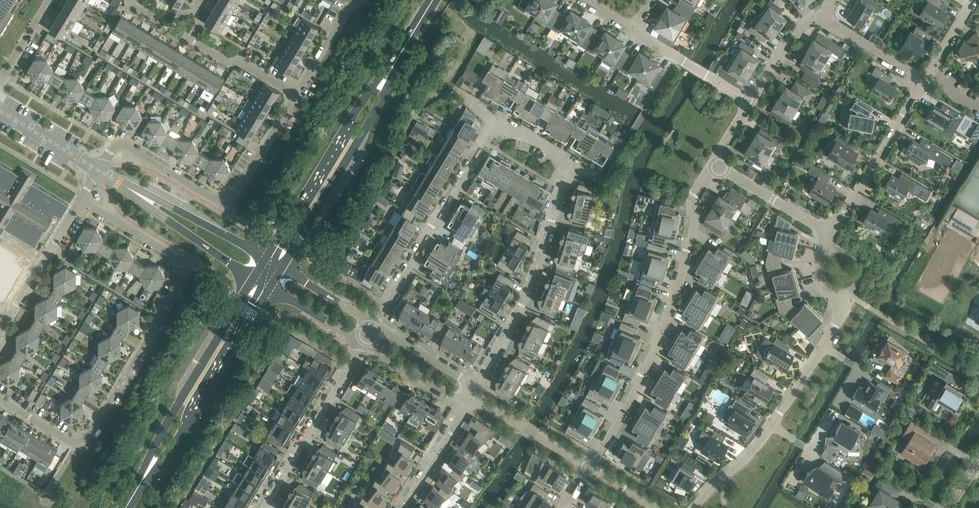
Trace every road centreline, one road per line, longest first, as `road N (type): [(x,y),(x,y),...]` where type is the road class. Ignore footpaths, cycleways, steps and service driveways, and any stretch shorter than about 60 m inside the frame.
road 1 (residential): [(80,200),(181,259),(185,277),(87,440),(71,445),(0,400)]
road 2 (residential): [(690,507),(773,427),(852,300),(824,284),(817,264),(830,232)]
road 3 (residential): [(590,468),(665,326),(696,197),(714,165)]
road 4 (residential): [(375,325),(500,122),(559,156)]
road 5 (residential): [(98,170),(122,144),(224,201),(234,196),(296,97)]
road 6 (secondary): [(255,278),(177,404),(126,507)]
road 7 (secondary): [(128,507),(268,286)]
road 8 (residential): [(479,388),(534,279),(559,156)]
road 9 (secondary): [(281,266),(371,123),(397,58)]
road 10 (secondary): [(397,58),(357,109),(268,258)]
road 11 (residential): [(263,507),(365,343)]
road 12 (residential): [(296,97),(130,0)]
road 13 (residential): [(830,232),(923,77)]
road 14 (tertiary): [(268,258),(112,178)]
road 15 (tertiary): [(112,178),(255,278)]
road 16 (residential): [(0,332),(80,200)]
road 17 (residential): [(750,100),(634,29)]
road 18 (residential): [(830,232),(714,165)]
road 19 (residential): [(365,343),(470,406)]
road 20 (residential): [(590,468),(486,404)]
road 21 (residential): [(923,77),(818,15)]
road 22 (residential): [(479,388),(375,325)]
road 23 (residential): [(403,507),(470,406)]

